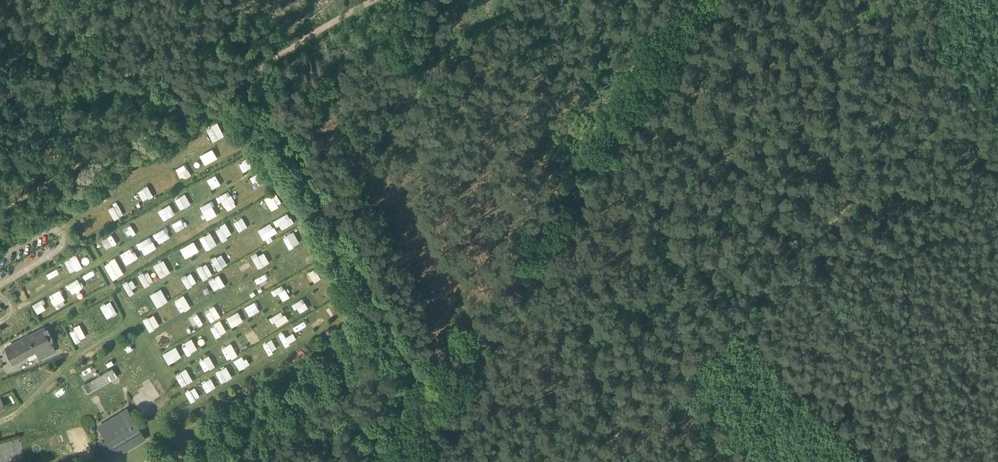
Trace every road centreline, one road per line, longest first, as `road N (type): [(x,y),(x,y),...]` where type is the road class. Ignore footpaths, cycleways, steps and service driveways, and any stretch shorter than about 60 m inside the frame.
road 1 (track): [(997,62),(589,461)]
road 2 (track): [(404,461),(707,0)]
road 3 (track): [(0,216),(386,0)]

